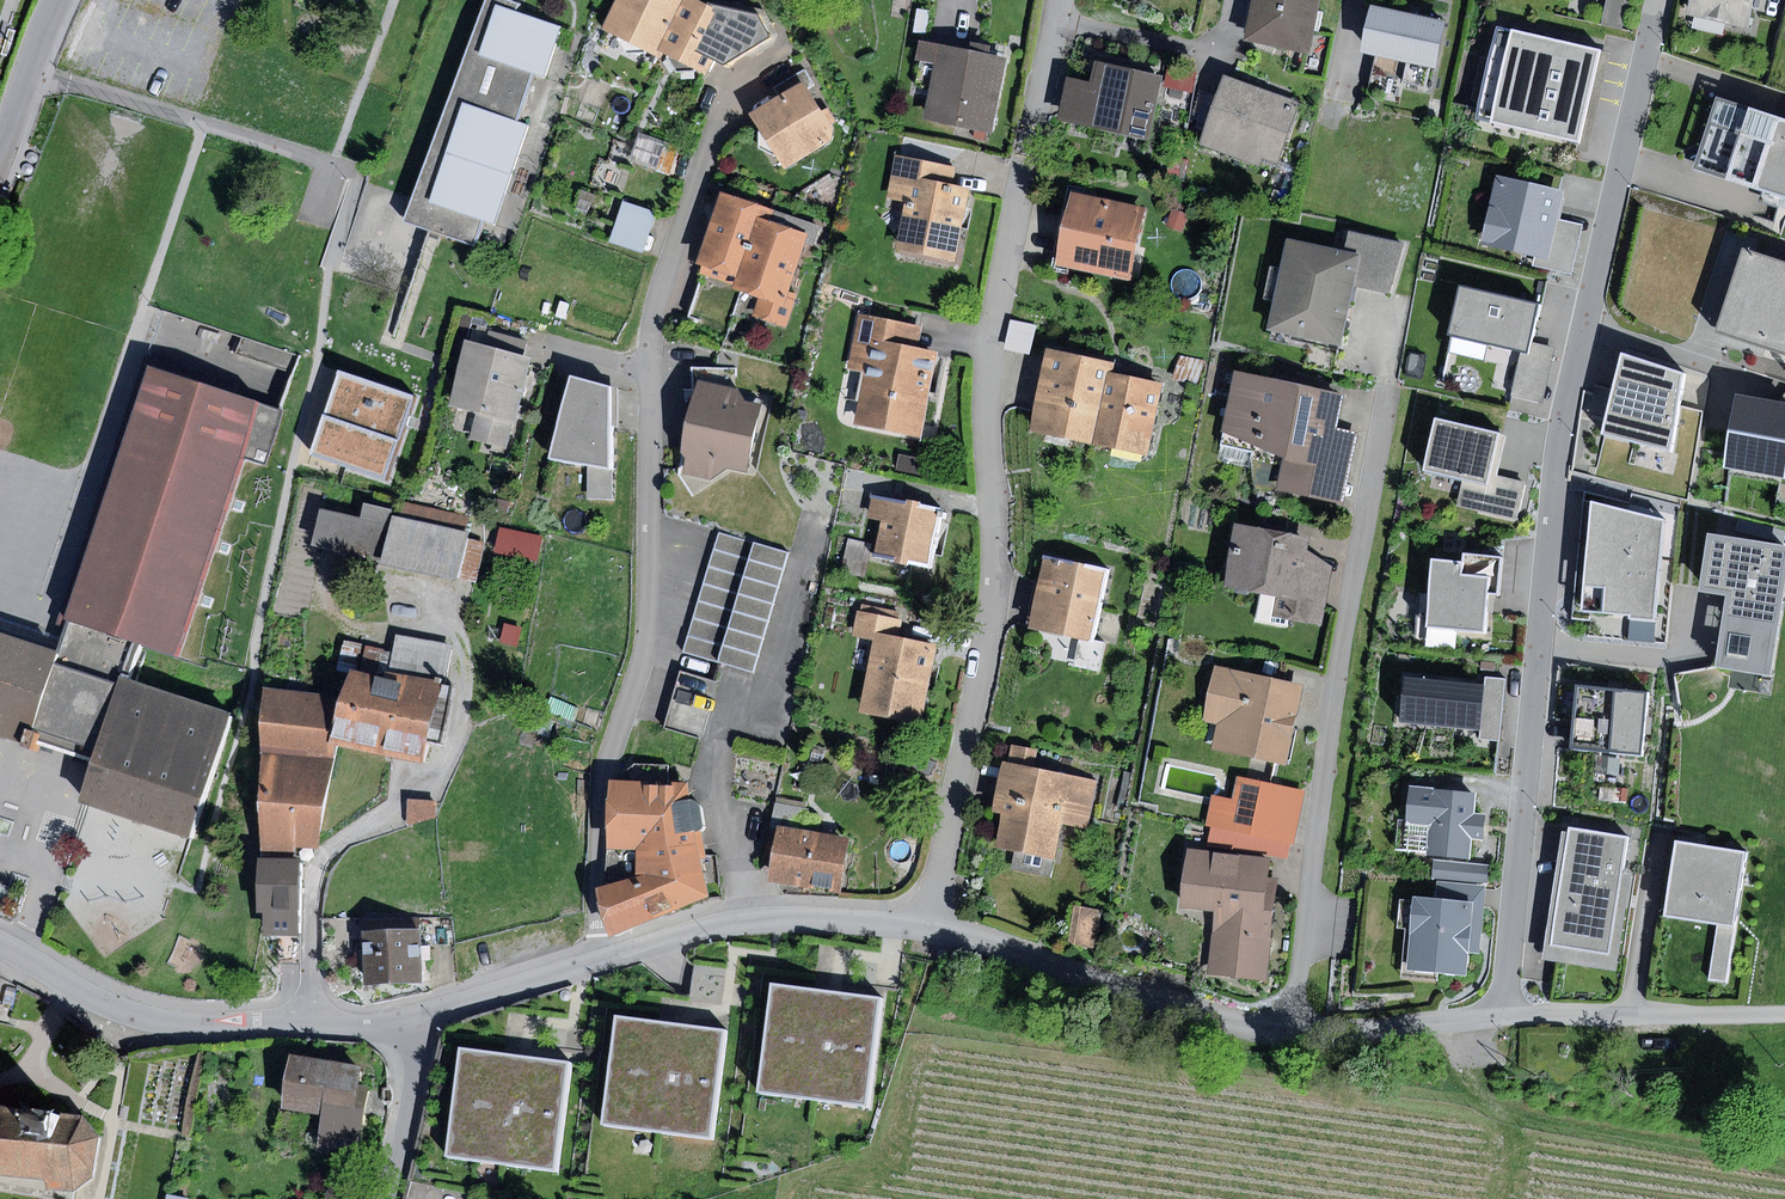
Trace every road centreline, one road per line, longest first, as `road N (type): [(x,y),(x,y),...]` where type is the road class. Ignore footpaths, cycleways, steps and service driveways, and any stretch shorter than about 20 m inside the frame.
road 1 (residential): [(1661,0),(1557,448),(1503,1018),(1288,1031)]
road 2 (residential): [(1064,0),(992,322),(985,408),(994,590),(930,920)]
road 3 (residential): [(591,961),(599,787),(646,642),(659,300),(720,113)]
road 4 (residential): [(1288,1031),(1348,611),(1389,389)]
road 5 (residential): [(0,942),(132,1012),(191,1024),(429,1008)]
road 6 (track): [(1452,1022),(1476,1086),(1515,1111),(1784,1169)]
road 7 (residential): [(930,920),(1233,1023),(1288,1031)]
road 8 (residential): [(591,961),(749,918),(930,920)]
road 9 (residential): [(387,1198),(429,1008)]
road 10 (residential): [(0,168),(66,0)]
road 11 (residential): [(429,1008),(591,961)]

